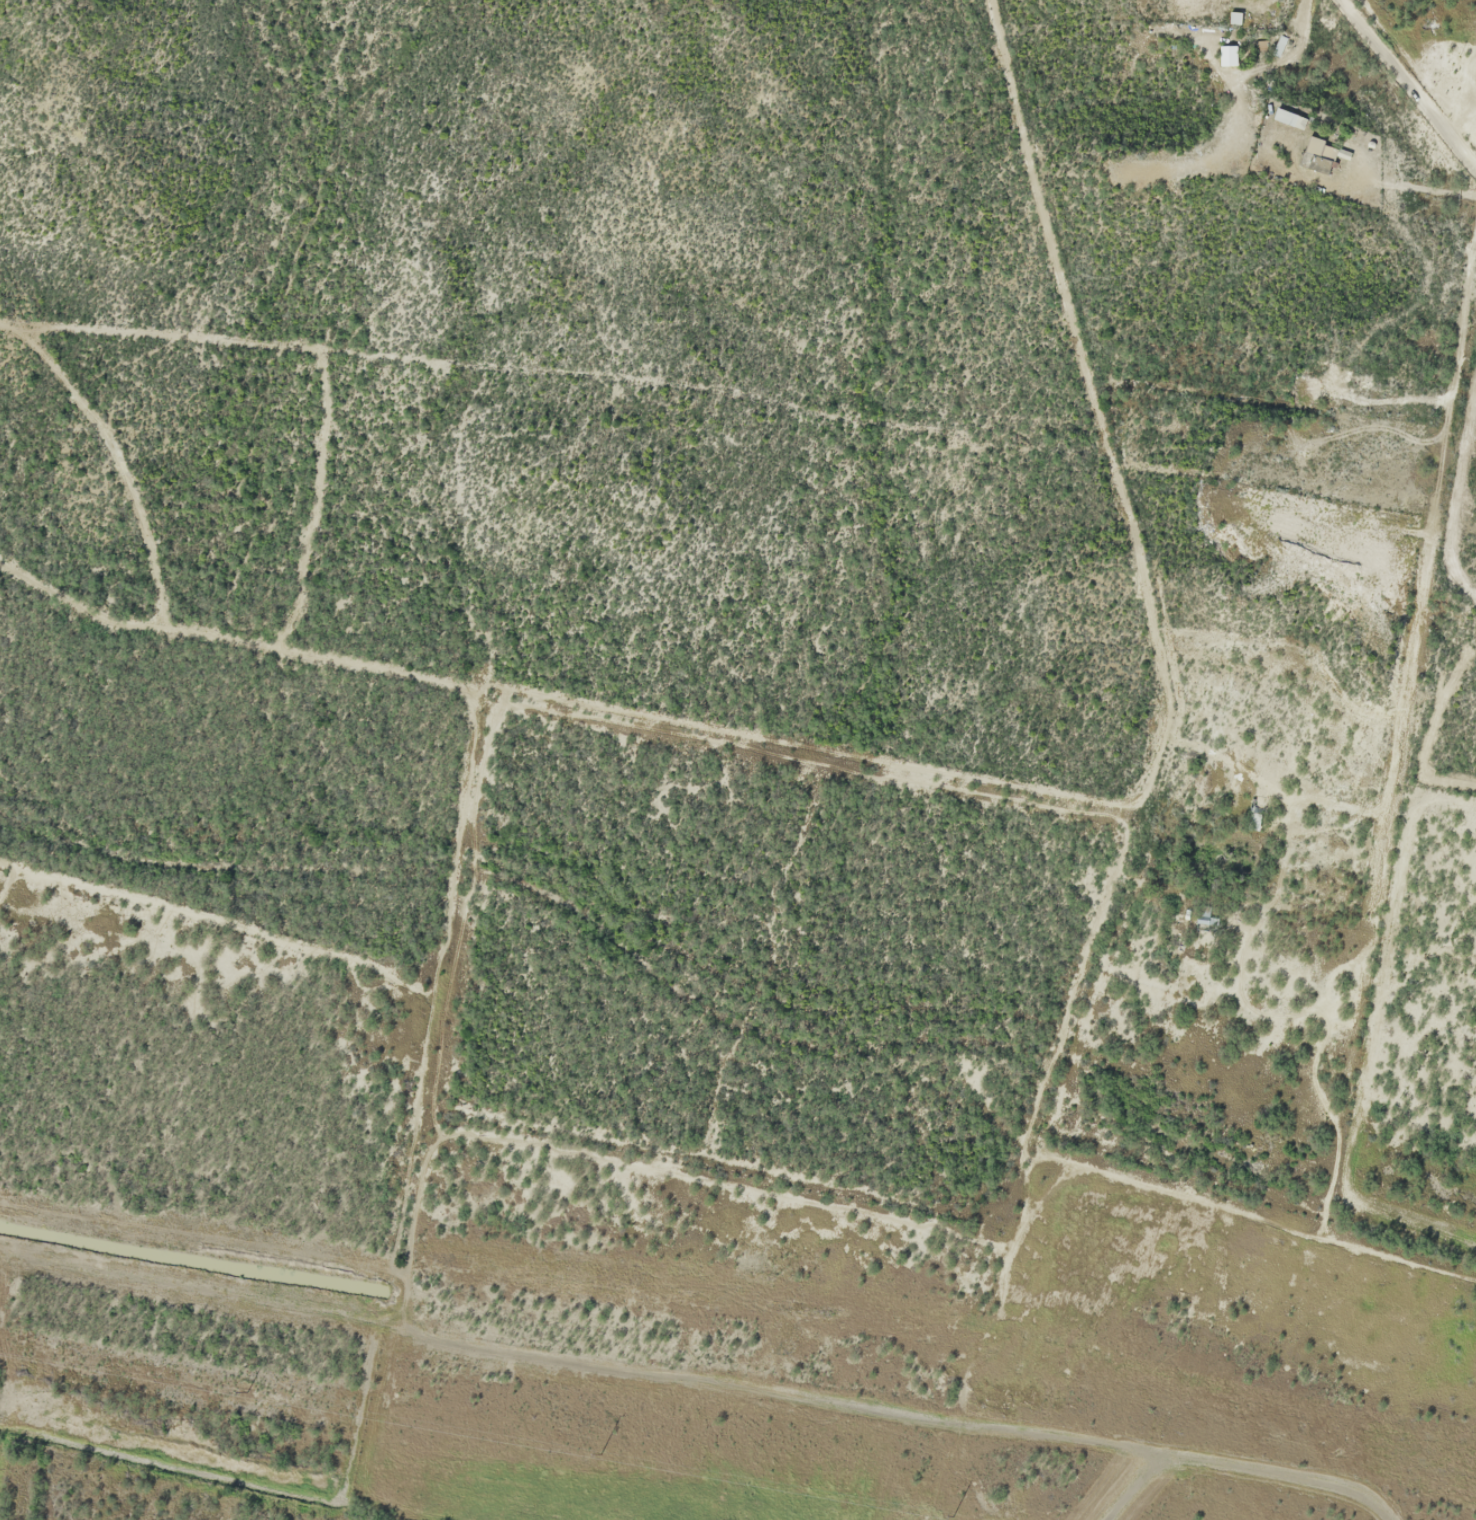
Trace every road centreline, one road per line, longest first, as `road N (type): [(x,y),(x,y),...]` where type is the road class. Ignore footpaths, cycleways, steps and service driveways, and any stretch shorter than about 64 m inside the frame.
road 1 (residential): [(1475,171),(1335,0)]

